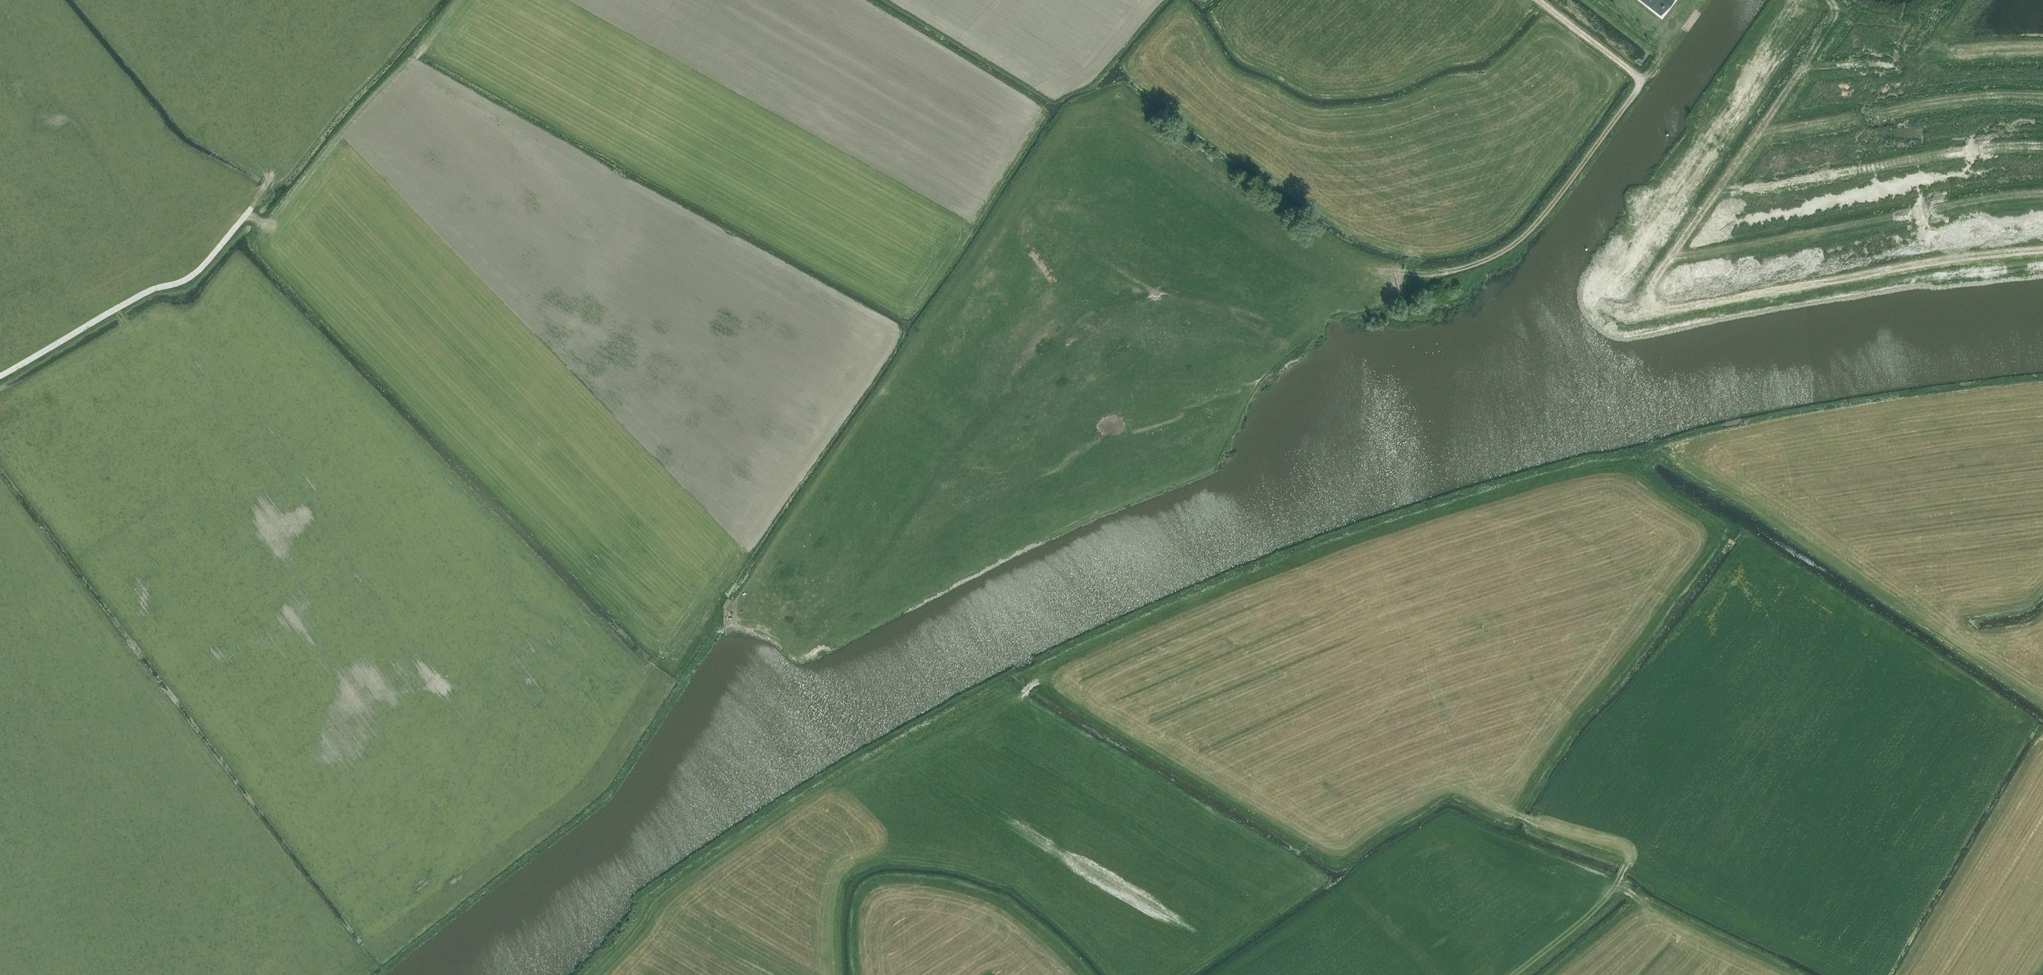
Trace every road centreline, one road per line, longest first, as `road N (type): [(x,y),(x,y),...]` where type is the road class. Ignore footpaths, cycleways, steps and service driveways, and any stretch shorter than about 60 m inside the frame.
road 1 (track): [(1536,0),(1641,80),(1638,89),(1530,233),(1475,266),(1396,273)]
road 2 (track): [(0,376),(145,293),(187,279),(251,208)]

